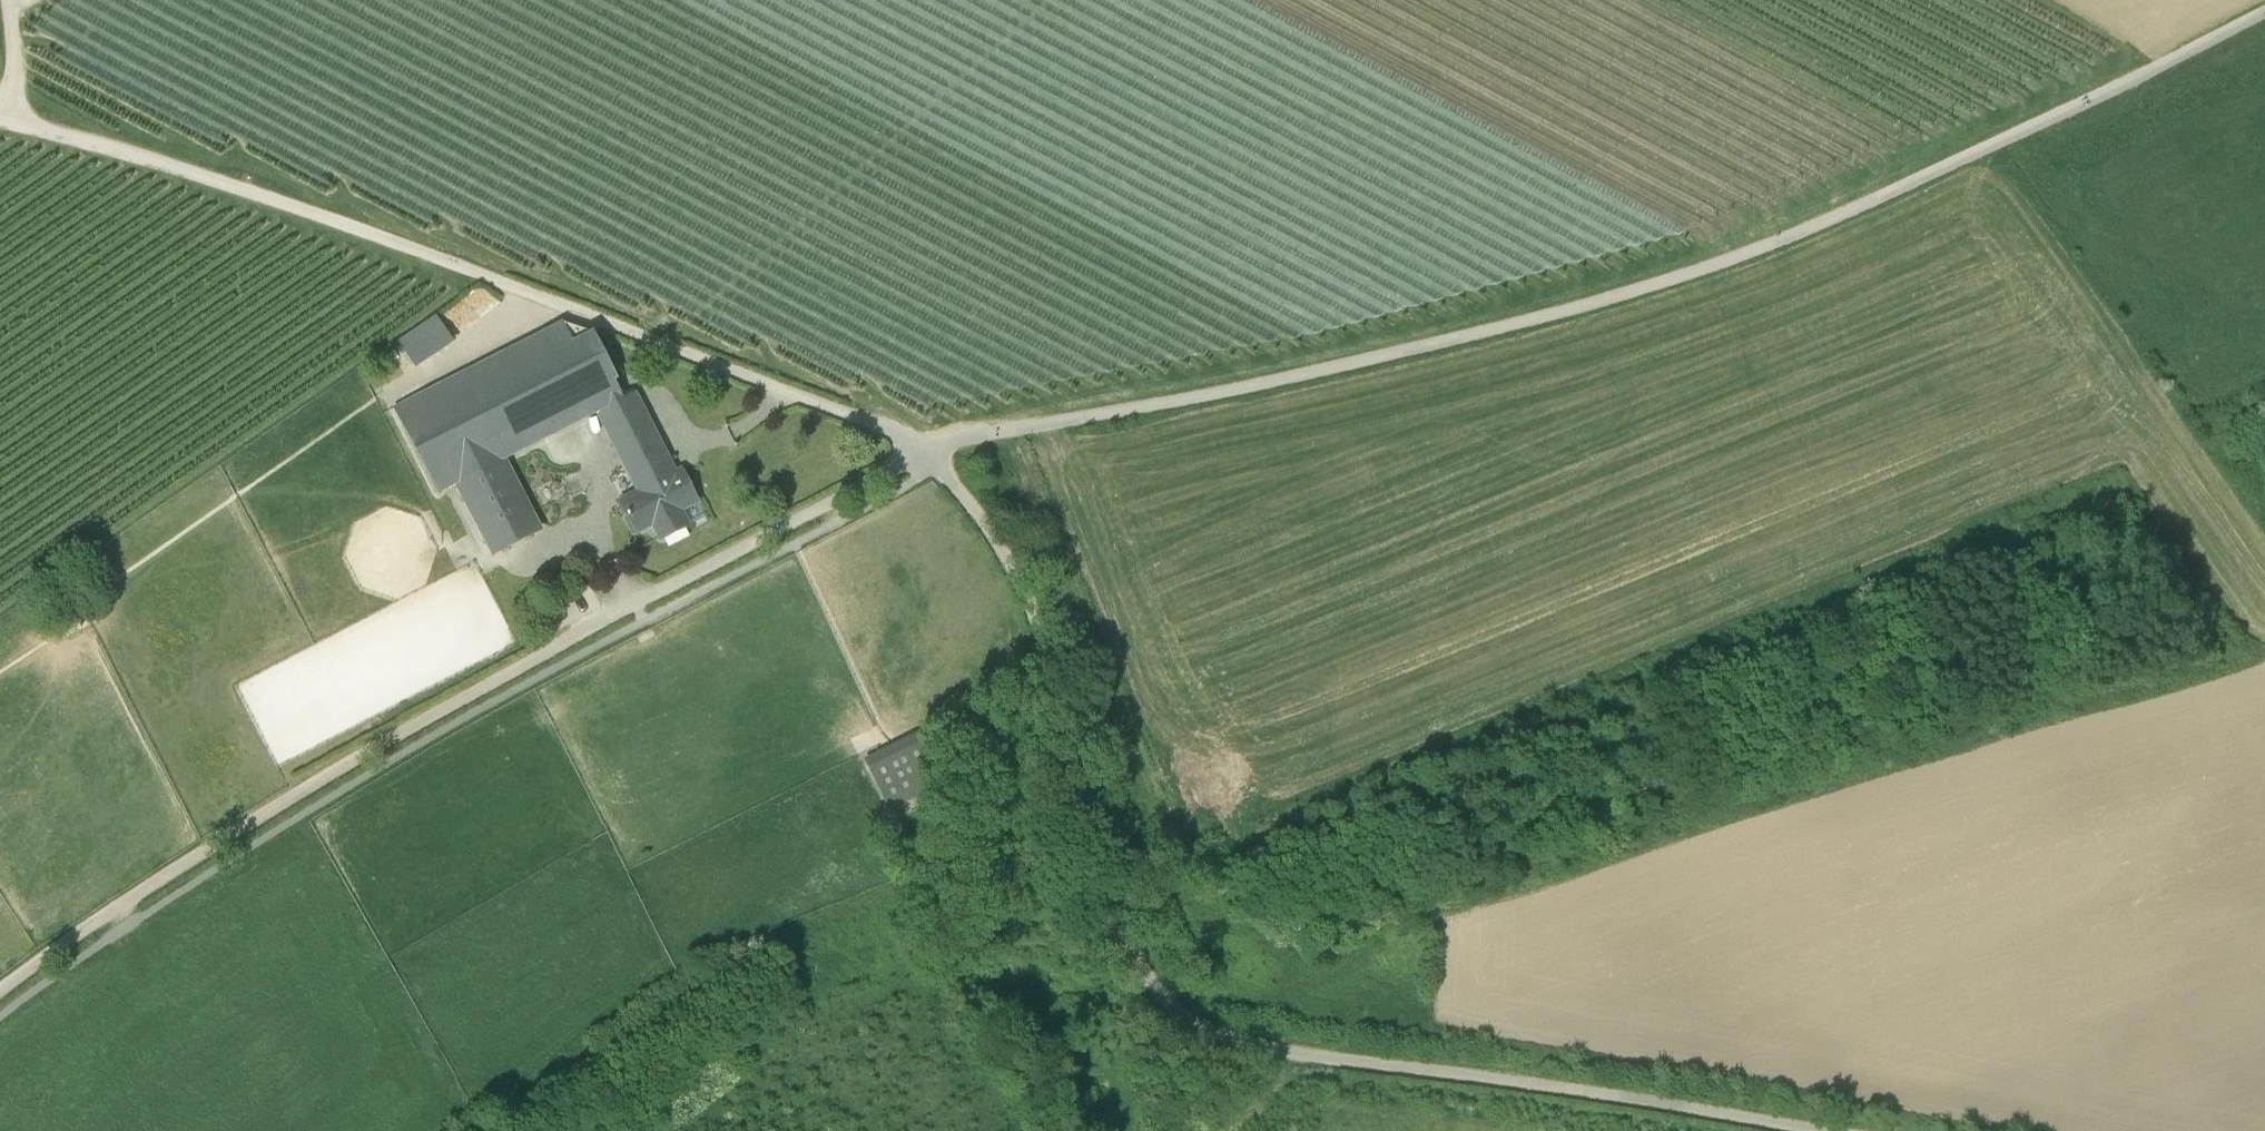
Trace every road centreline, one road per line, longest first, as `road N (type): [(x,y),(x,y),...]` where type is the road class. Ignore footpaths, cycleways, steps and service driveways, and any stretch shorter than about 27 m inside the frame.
road 1 (unclassified): [(920,454),(971,436),(1397,353),(1700,270),(1853,210),(2264,11)]
road 2 (unclassified): [(1824,1130),(1275,1048),(1225,1037),(1183,1016),(1129,948),(1021,584),(966,500),(920,454)]
road 3 (track): [(754,380),(293,204),(0,120)]
road 4 (track): [(605,619),(293,797),(0,990)]
road 5 (unclassified): [(920,454),(605,619)]
road 6 (unclassified): [(920,454),(882,427),(754,380)]

